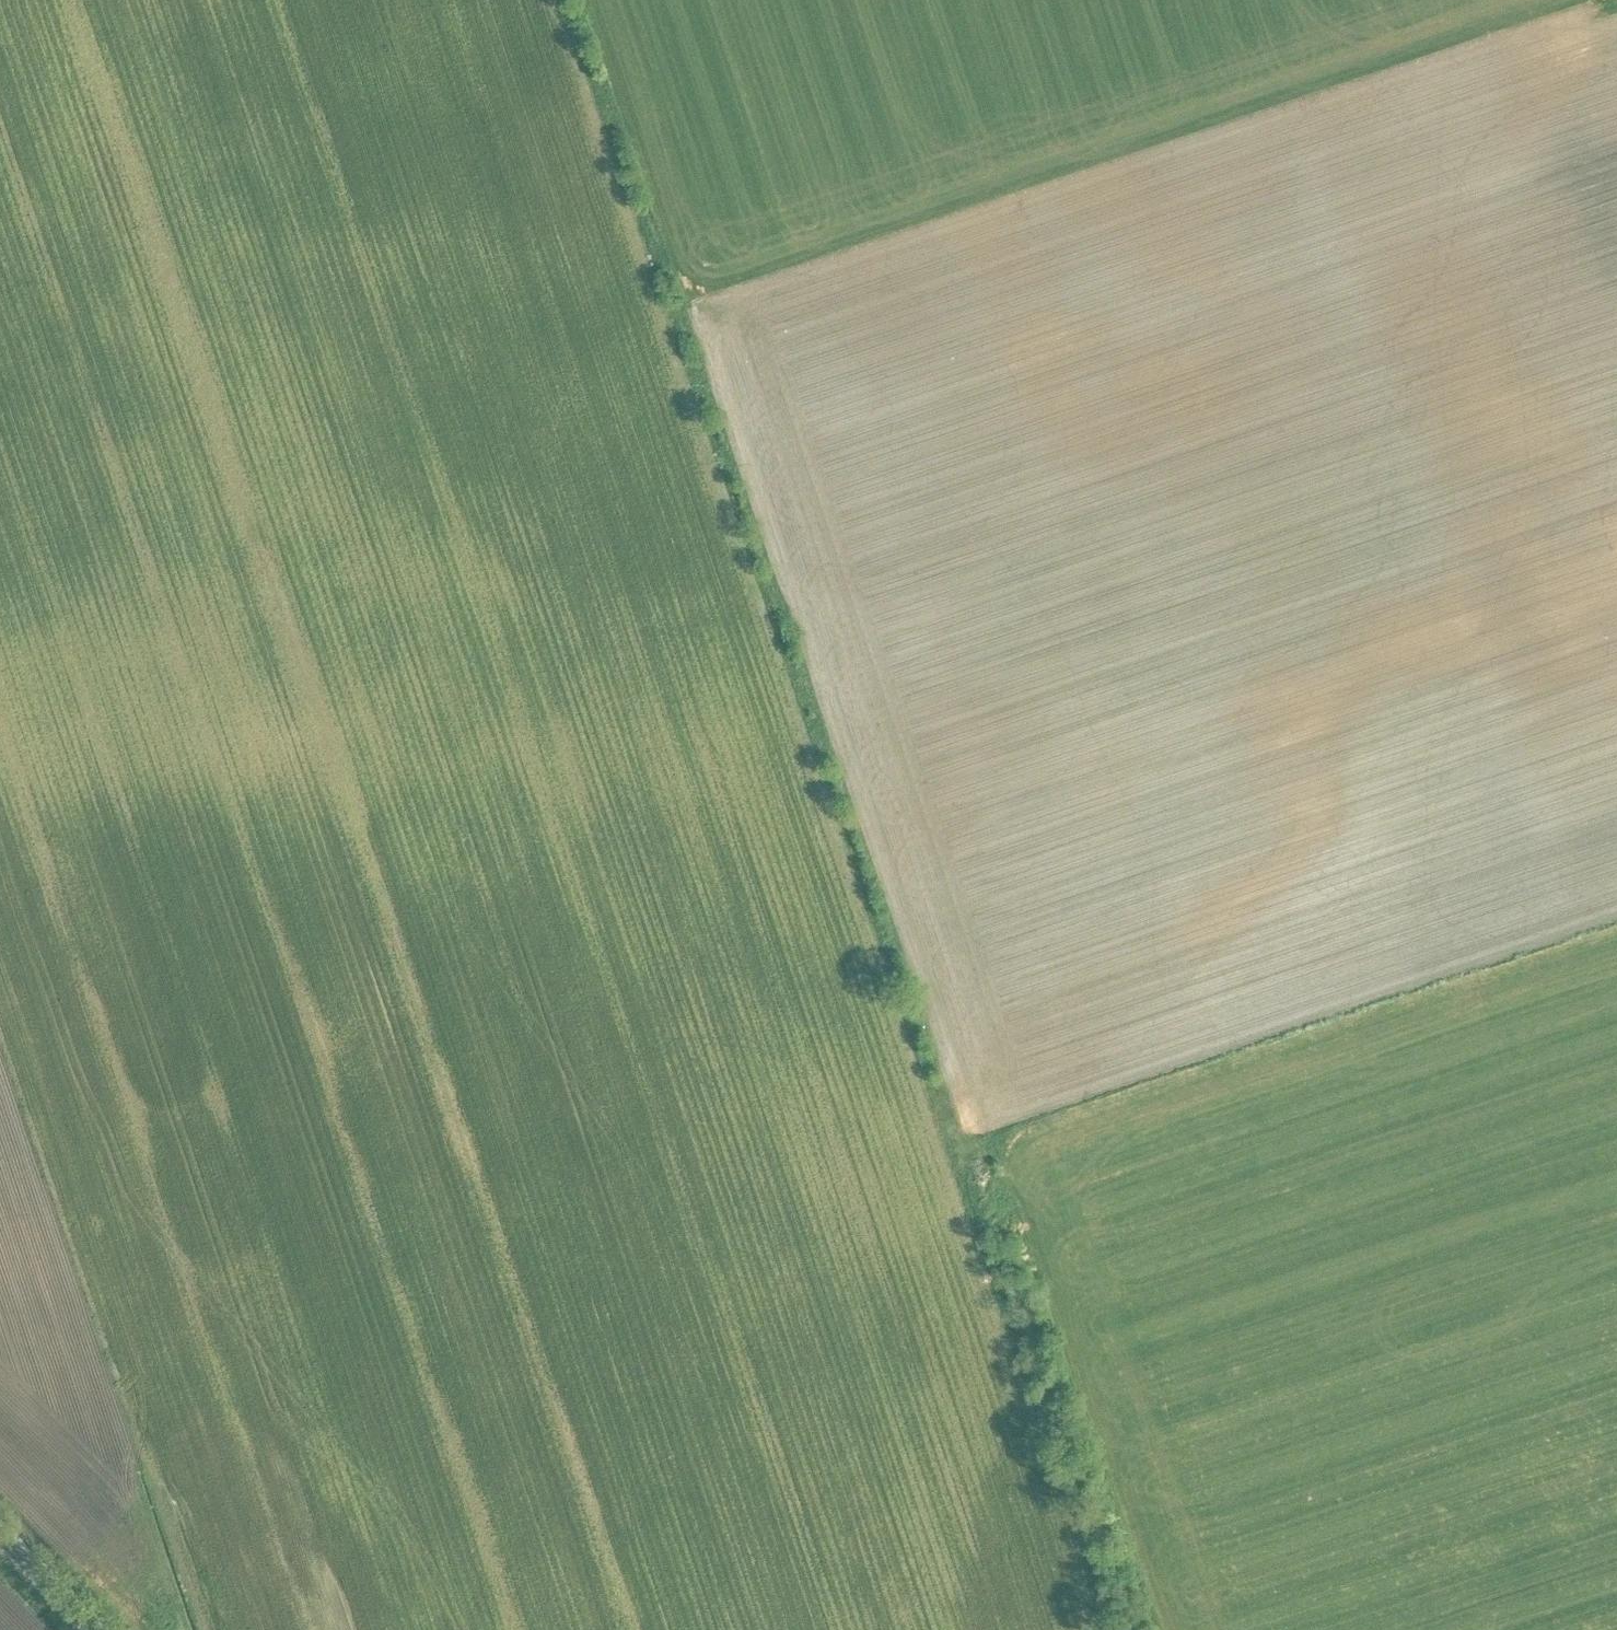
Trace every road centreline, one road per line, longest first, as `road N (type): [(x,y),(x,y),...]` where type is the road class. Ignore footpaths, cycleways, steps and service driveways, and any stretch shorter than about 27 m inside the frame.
road 1 (track): [(588,0),(968,1121)]
road 2 (unclassified): [(94,1629),(0,1535)]

